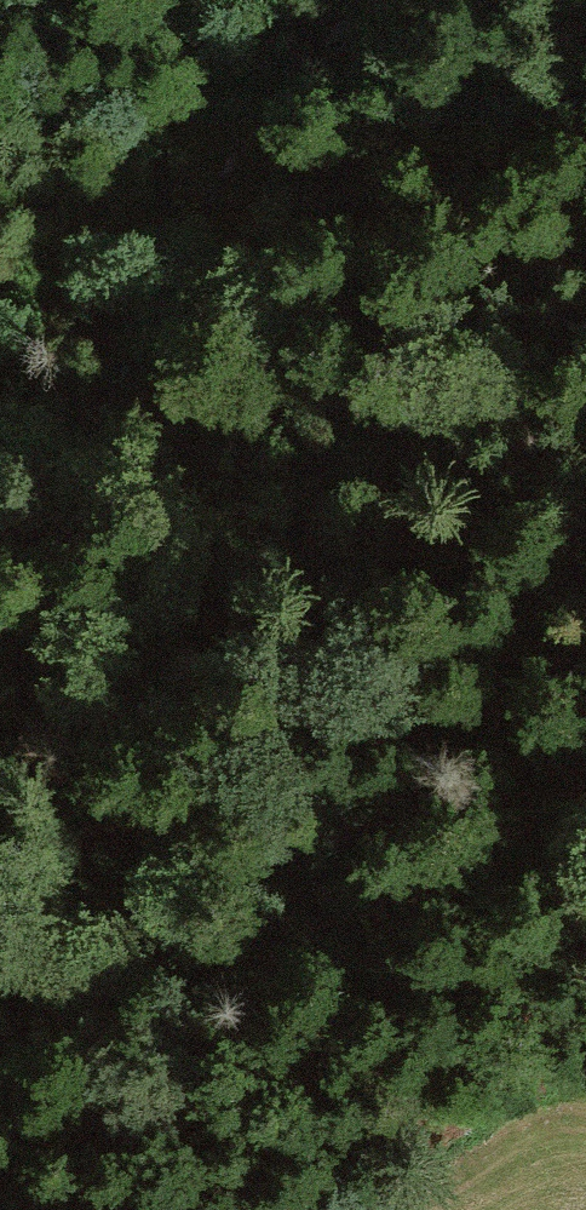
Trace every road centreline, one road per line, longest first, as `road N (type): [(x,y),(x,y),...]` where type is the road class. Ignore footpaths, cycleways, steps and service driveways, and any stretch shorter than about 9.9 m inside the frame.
road 1 (track): [(585,751),(388,942),(172,1209)]
road 2 (track): [(0,744),(388,607),(543,572),(585,572)]
road 3 (track): [(123,206),(0,324)]

